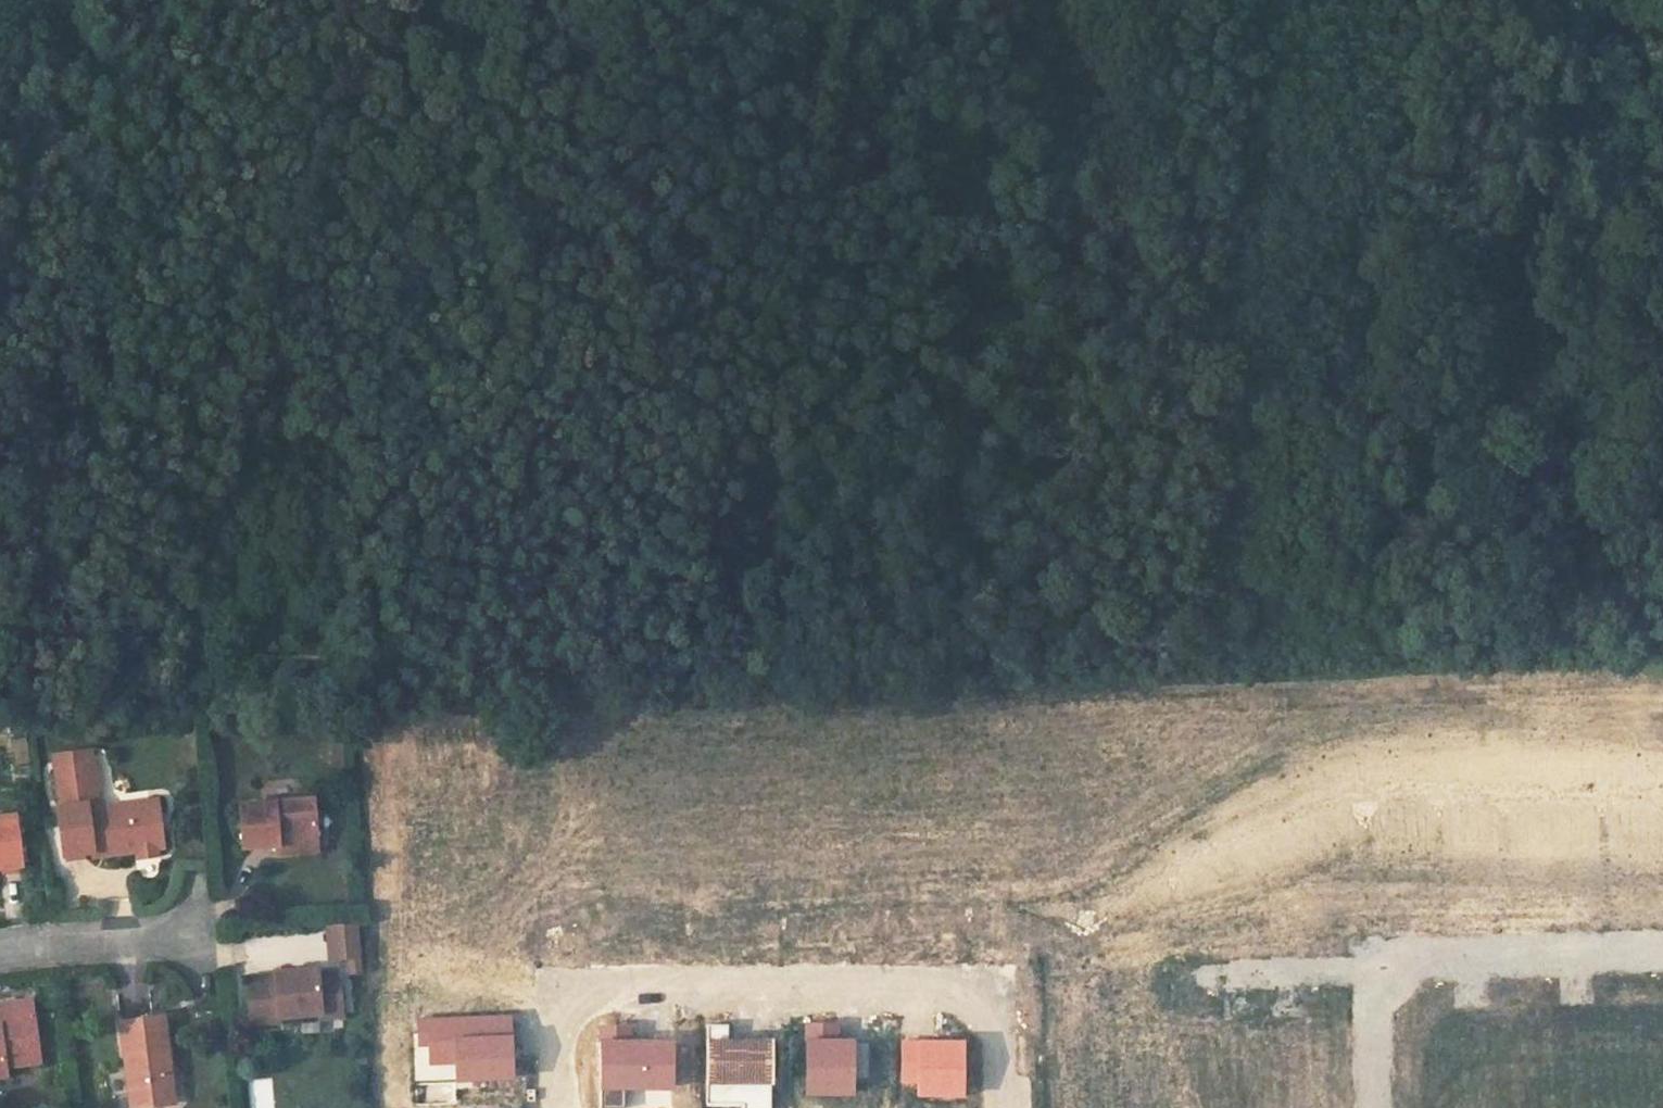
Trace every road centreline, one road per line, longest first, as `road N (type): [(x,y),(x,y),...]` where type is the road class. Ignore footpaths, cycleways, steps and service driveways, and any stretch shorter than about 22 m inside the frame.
road 1 (residential): [(1017,1107),(1011,1006),(986,980),(589,988),(559,1008),(564,1107)]
road 2 (residential): [(1662,956),(1363,962),(1369,1107)]
road 3 (residential): [(0,951),(199,932)]

